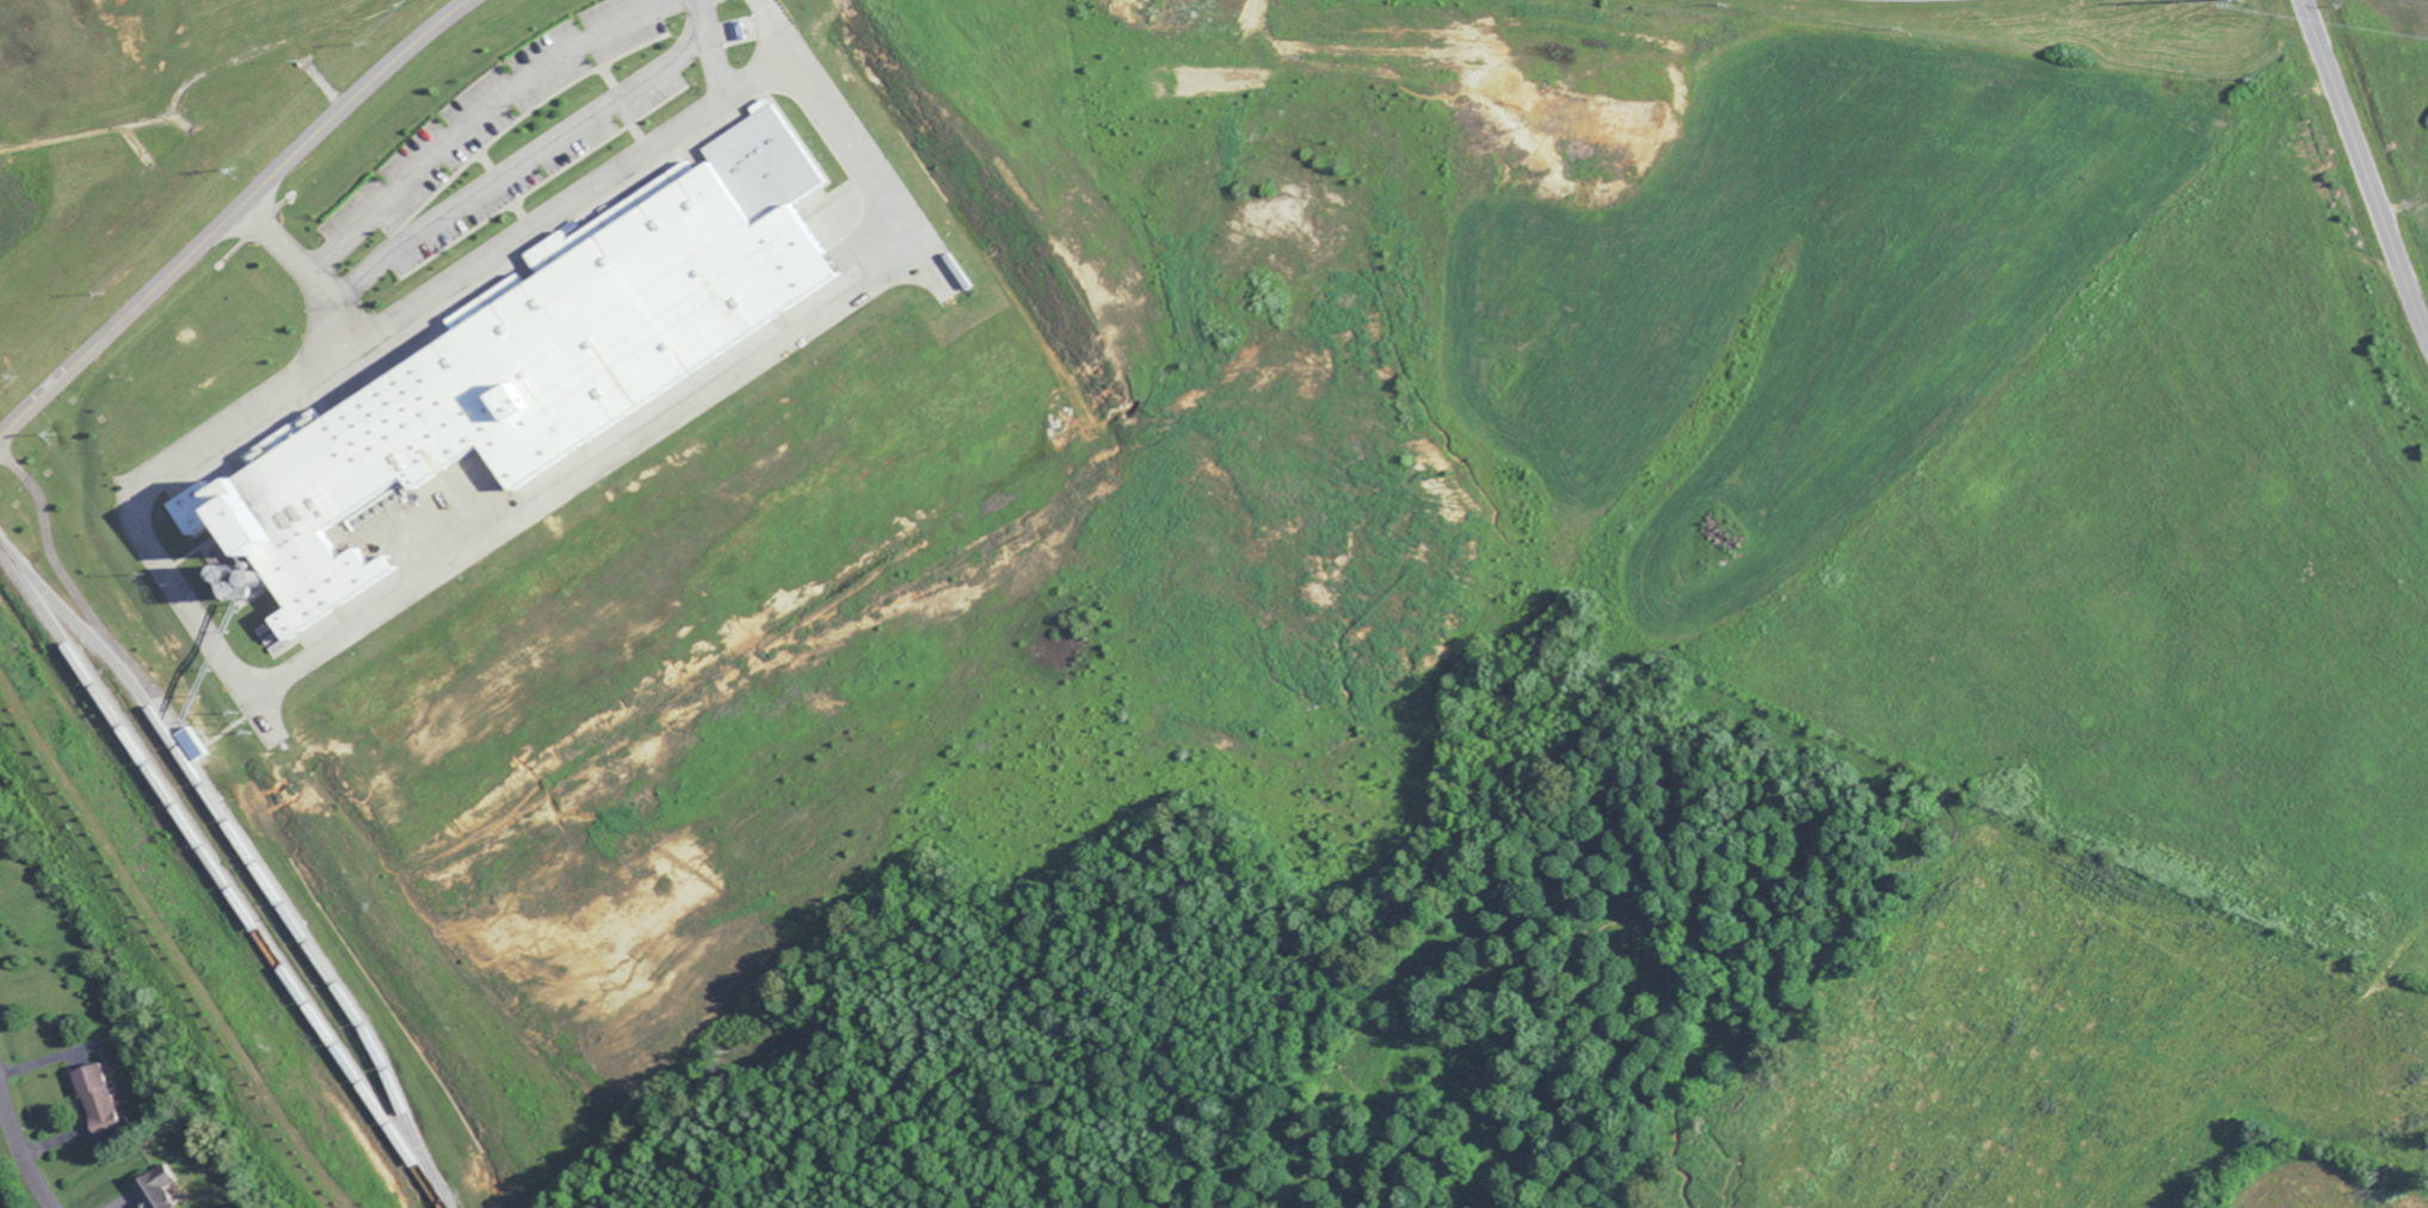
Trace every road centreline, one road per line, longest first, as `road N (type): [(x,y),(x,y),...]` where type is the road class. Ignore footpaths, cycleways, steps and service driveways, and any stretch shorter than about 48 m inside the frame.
road 1 (residential): [(0,437),(411,43)]
road 2 (residential): [(2427,347),(2300,0)]

